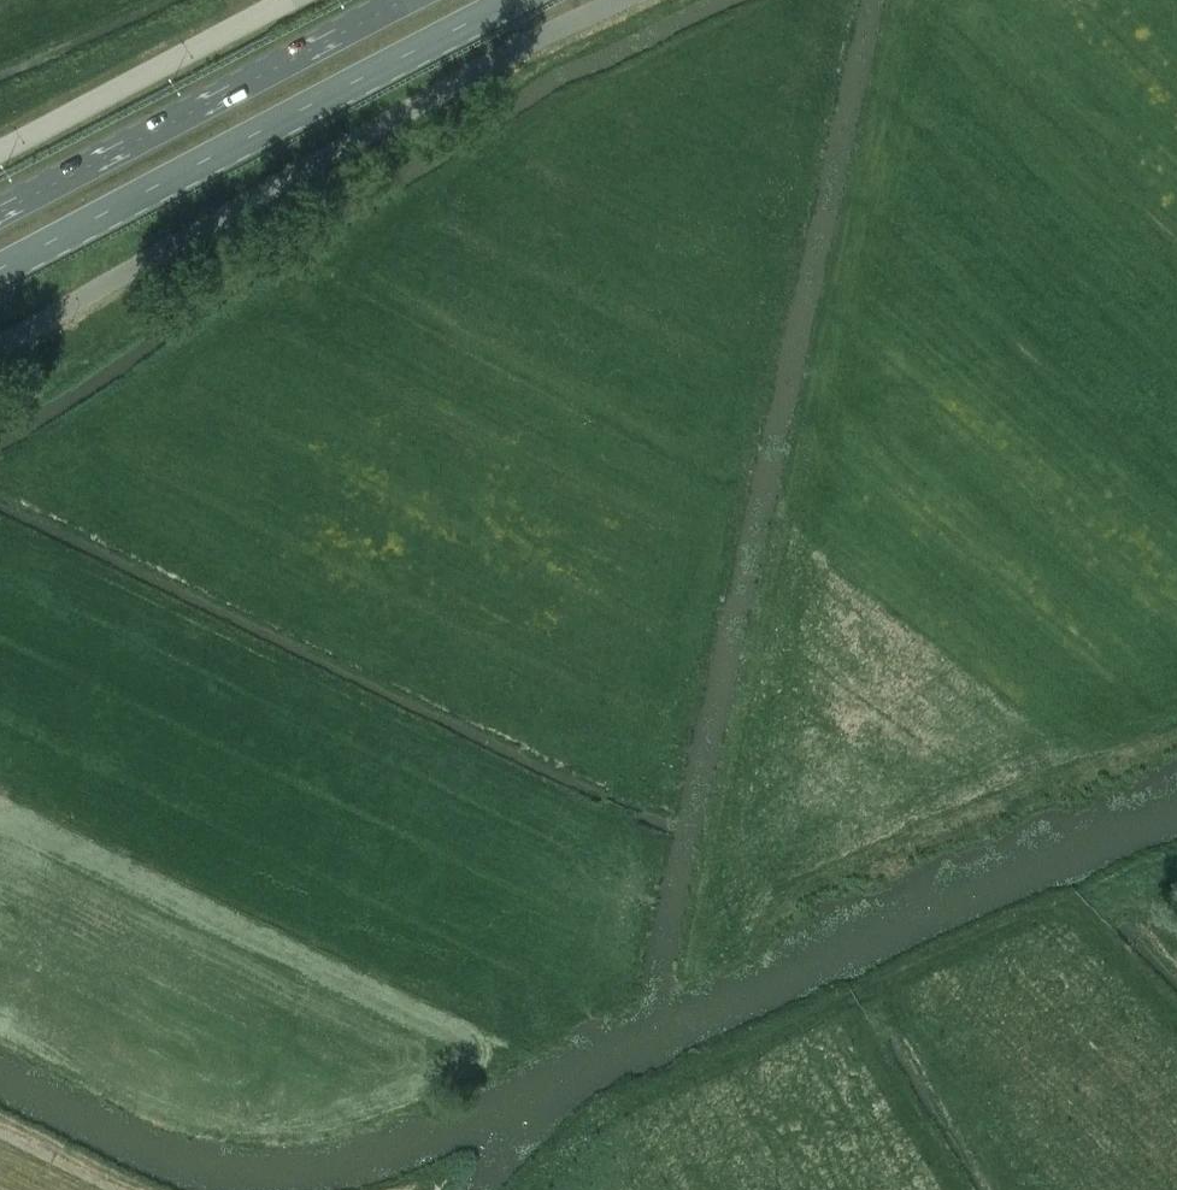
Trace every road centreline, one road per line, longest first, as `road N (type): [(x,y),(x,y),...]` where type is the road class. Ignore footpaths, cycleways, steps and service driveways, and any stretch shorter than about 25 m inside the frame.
road 1 (unclassified): [(0,346),(628,0)]
road 2 (primary): [(0,266),(509,0)]
road 3 (primary): [(401,0),(0,210)]
road 4 (unclassified): [(0,152),(291,0)]

